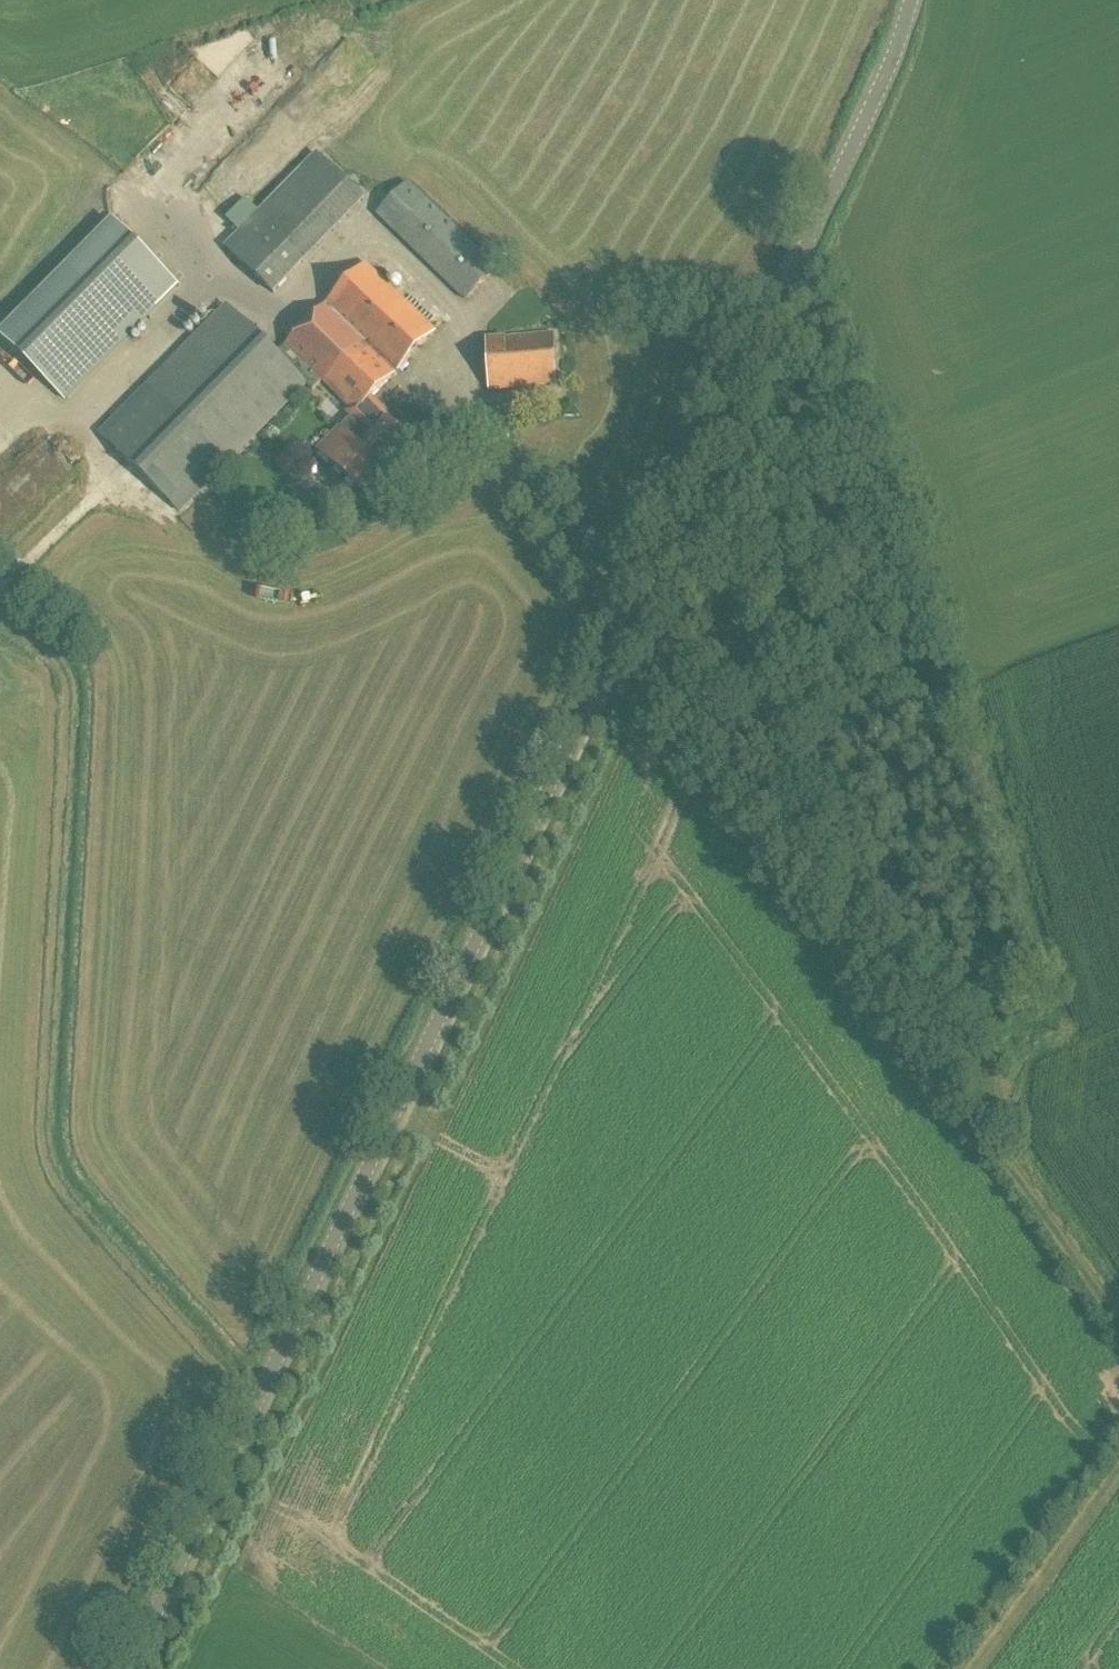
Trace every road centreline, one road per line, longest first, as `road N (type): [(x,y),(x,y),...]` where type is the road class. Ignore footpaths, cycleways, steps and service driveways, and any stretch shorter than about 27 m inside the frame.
road 1 (tertiary): [(137,1668),(633,633)]
road 2 (tertiary): [(633,633),(911,0)]
road 3 (unclassified): [(633,633),(453,398)]

